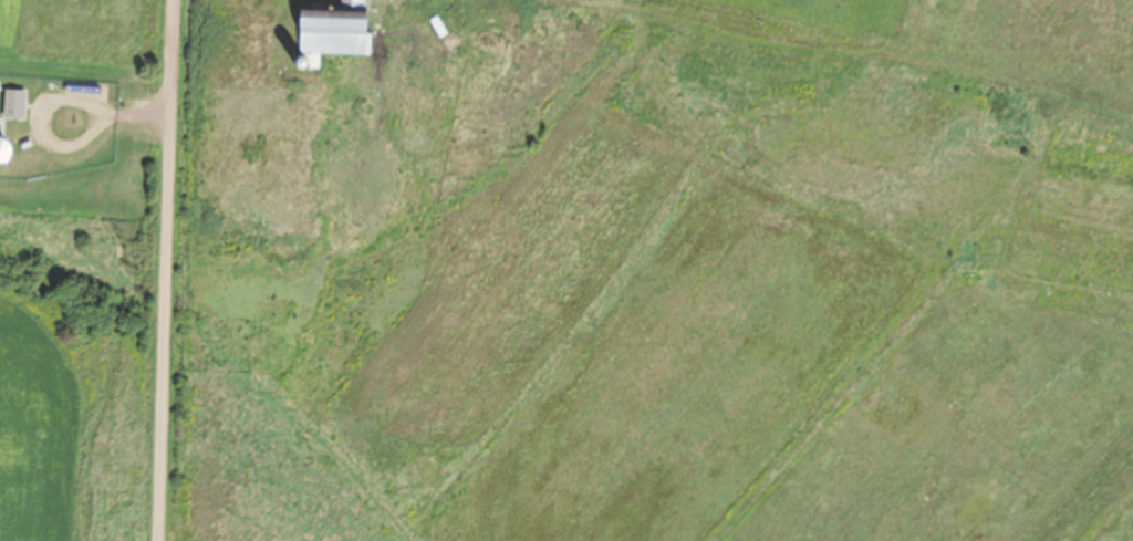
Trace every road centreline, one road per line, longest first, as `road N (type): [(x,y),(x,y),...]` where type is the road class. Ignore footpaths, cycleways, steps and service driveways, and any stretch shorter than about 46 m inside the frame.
road 1 (residential): [(167,540),(179,0)]
road 2 (track): [(1132,142),(1047,129),(913,44),(762,0)]

